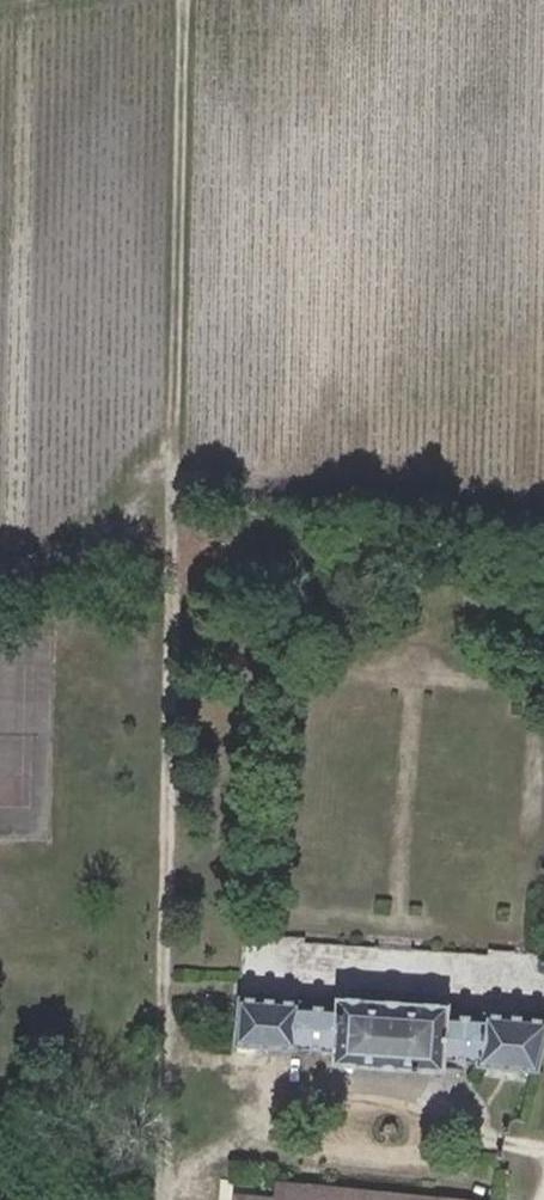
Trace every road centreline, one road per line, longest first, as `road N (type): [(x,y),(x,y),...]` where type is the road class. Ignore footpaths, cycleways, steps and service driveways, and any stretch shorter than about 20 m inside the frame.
road 1 (track): [(0,570),(76,547),(172,547),(182,0)]
road 2 (track): [(172,547),(152,1199)]
road 3 (track): [(543,496),(171,479)]

